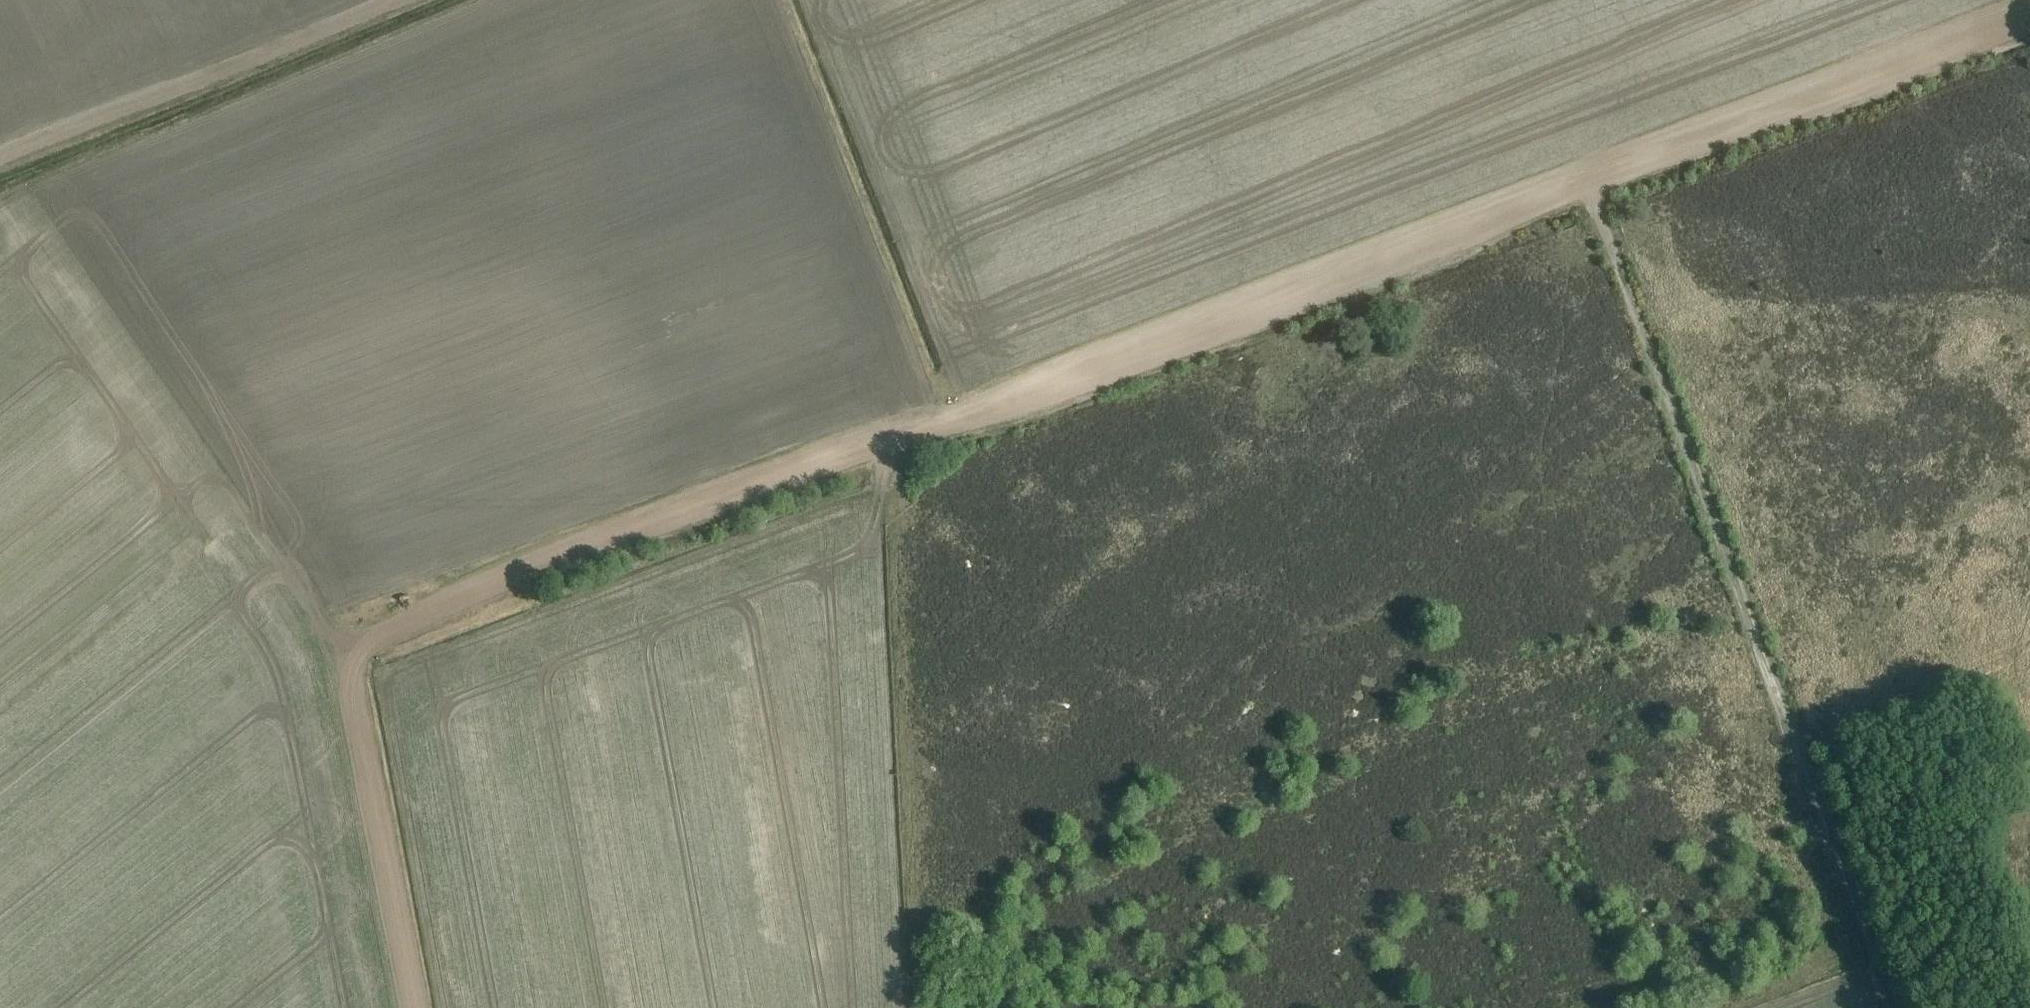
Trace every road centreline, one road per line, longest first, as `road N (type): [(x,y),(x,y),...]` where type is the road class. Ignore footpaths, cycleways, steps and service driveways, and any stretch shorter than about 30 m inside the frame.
road 1 (track): [(423,1007),(359,647),(1591,172),(1885,1007)]
road 2 (track): [(1591,172),(2029,21)]

